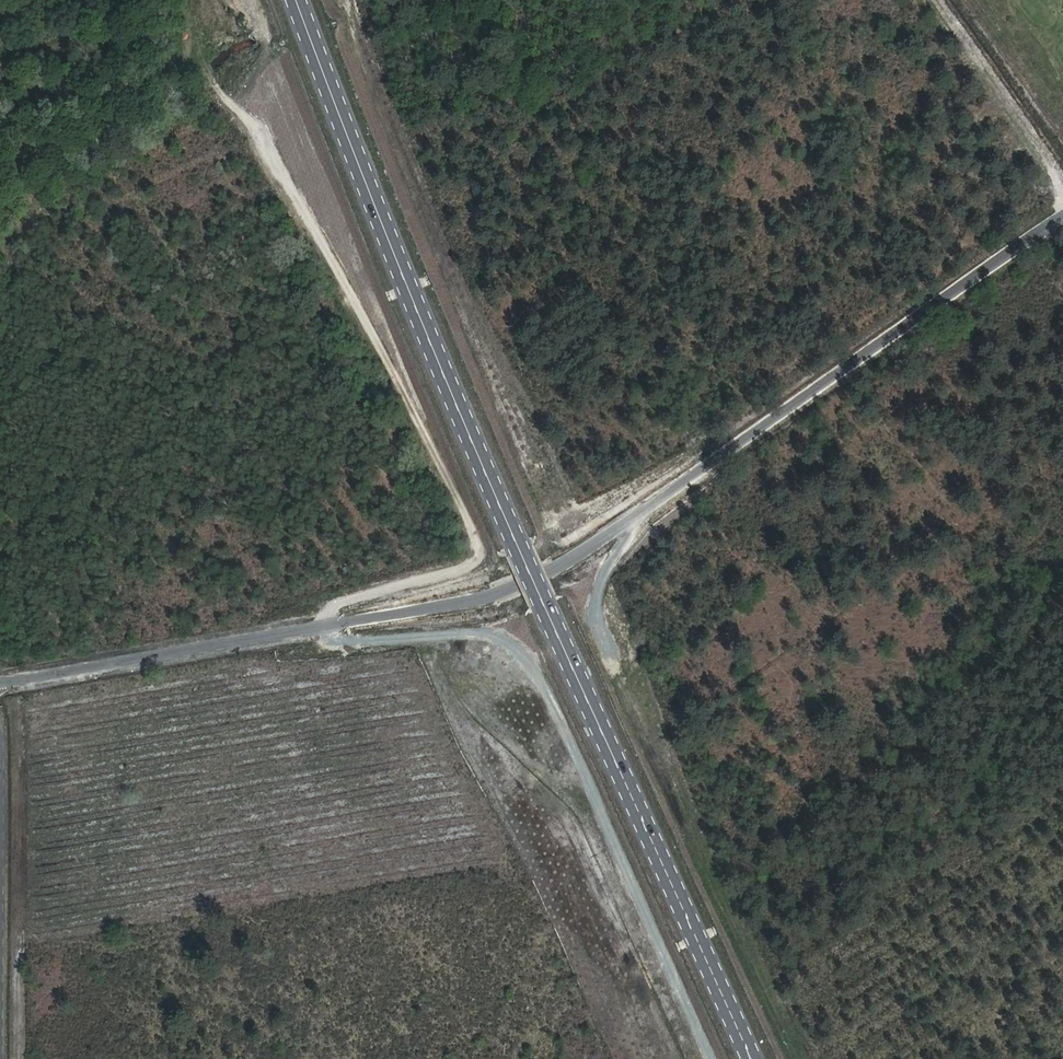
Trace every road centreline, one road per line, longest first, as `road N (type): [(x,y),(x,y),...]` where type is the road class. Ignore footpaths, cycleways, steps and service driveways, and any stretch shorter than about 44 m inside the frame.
road 1 (track): [(179,0),(206,64),(251,113),(392,370),(476,542),(471,562),(457,569),(341,601),(323,625),(327,636),(476,632),(506,640),(525,658),(577,751),(713,1058)]
road 2 (unclassified): [(0,682),(453,602),(519,582),(584,548),(1062,215)]
road 3 (primary): [(754,1058),(474,445),(297,0)]
road 4 (track): [(697,469),(700,490),(620,553),(597,610),(802,1058)]
road 5 (residential): [(0,753),(1,1058)]
road 6 (track): [(938,0),(1062,176)]

